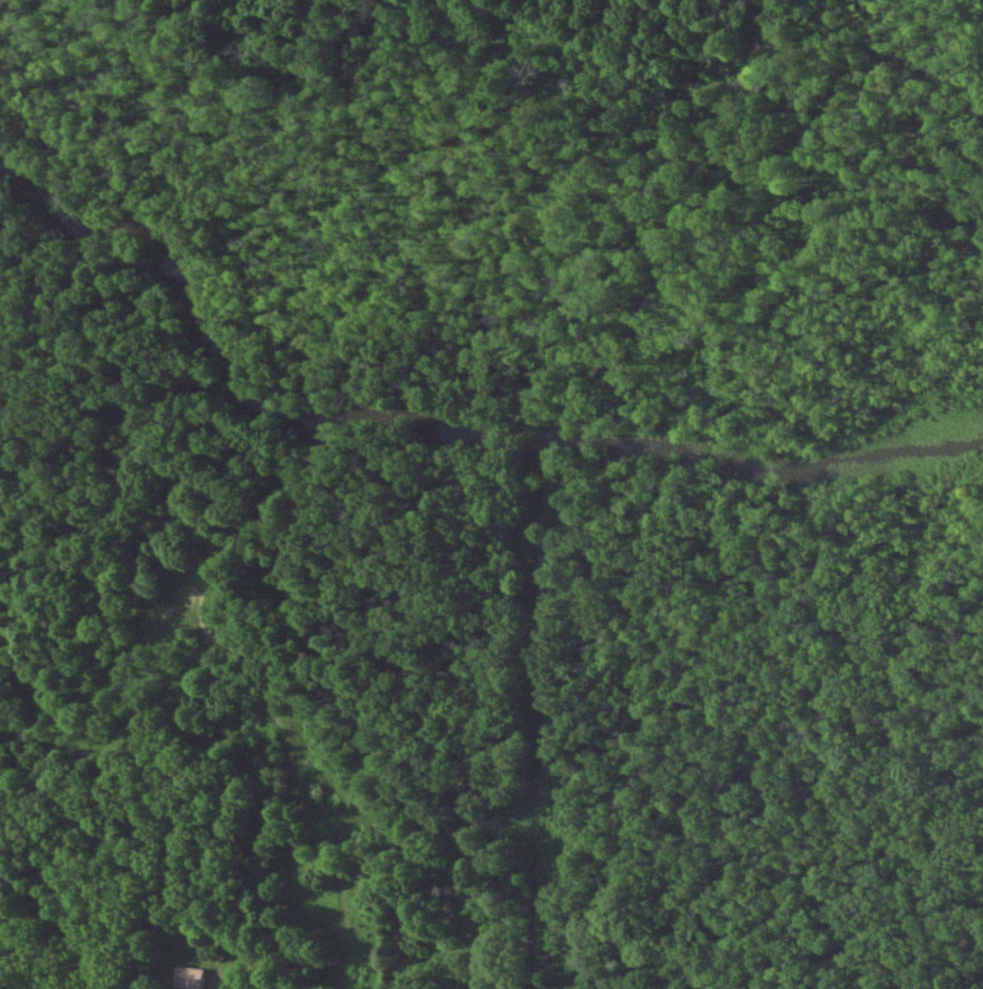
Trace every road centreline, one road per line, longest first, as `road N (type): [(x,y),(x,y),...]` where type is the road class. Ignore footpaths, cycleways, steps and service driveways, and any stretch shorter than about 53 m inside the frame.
road 1 (residential): [(982,638),(935,594),(784,654),(737,827)]

